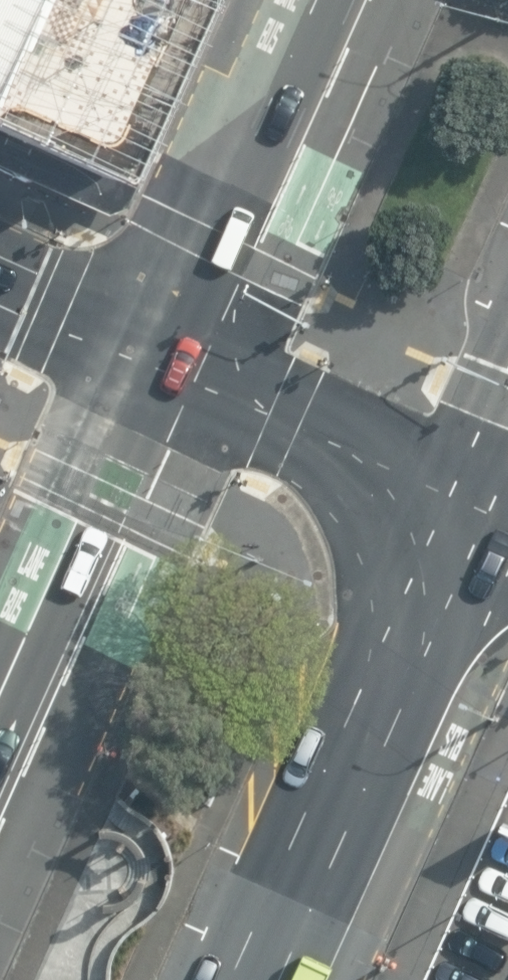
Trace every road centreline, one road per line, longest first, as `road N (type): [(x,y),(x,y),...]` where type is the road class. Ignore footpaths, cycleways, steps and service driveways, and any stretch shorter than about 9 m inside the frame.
road 1 (trunk): [(477,511),(268,979)]
road 2 (primary): [(160,367),(321,0)]
road 3 (primary): [(0,729),(160,367)]
road 4 (trunk): [(160,367),(477,511)]
road 5 (trunk): [(0,300),(160,367)]

